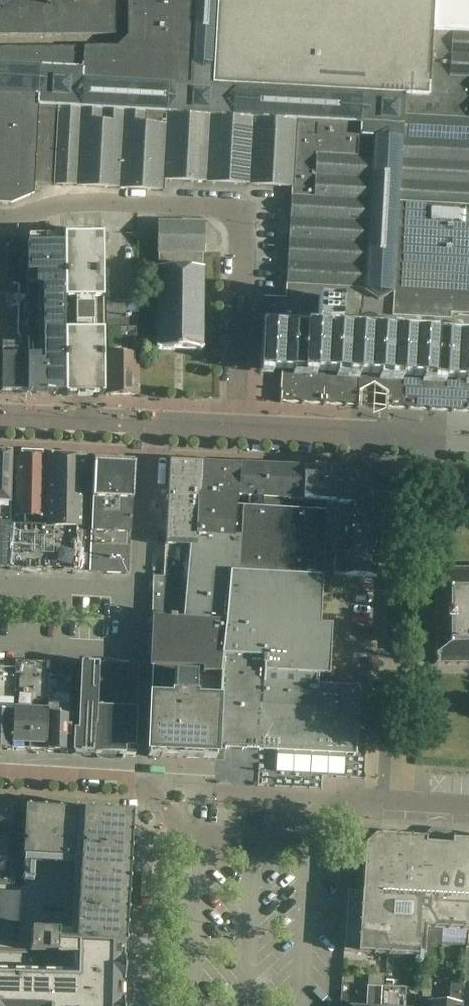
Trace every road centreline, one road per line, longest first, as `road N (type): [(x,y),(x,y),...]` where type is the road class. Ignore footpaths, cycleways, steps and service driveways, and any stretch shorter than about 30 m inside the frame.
road 1 (residential): [(242,433),(242,219),(209,202),(55,202),(0,215)]
road 2 (residential): [(468,806),(349,799),(298,843),(201,839),(174,830)]
road 3 (residential): [(242,433),(468,447)]
road 4 (residential): [(140,1005),(150,856),(174,830)]

